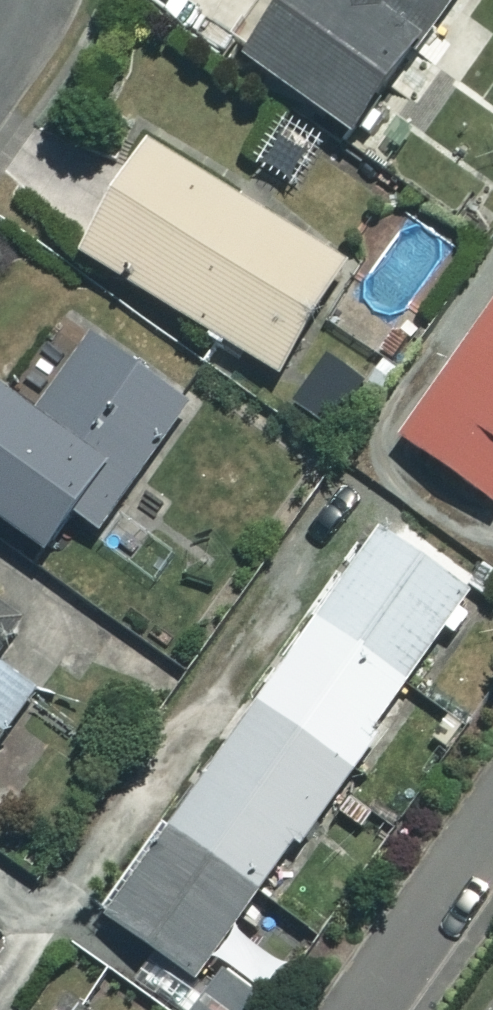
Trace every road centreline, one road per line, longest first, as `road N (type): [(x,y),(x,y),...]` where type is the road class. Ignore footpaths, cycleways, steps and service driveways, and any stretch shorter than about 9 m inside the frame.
road 1 (residential): [(363,1009),(492,823)]

